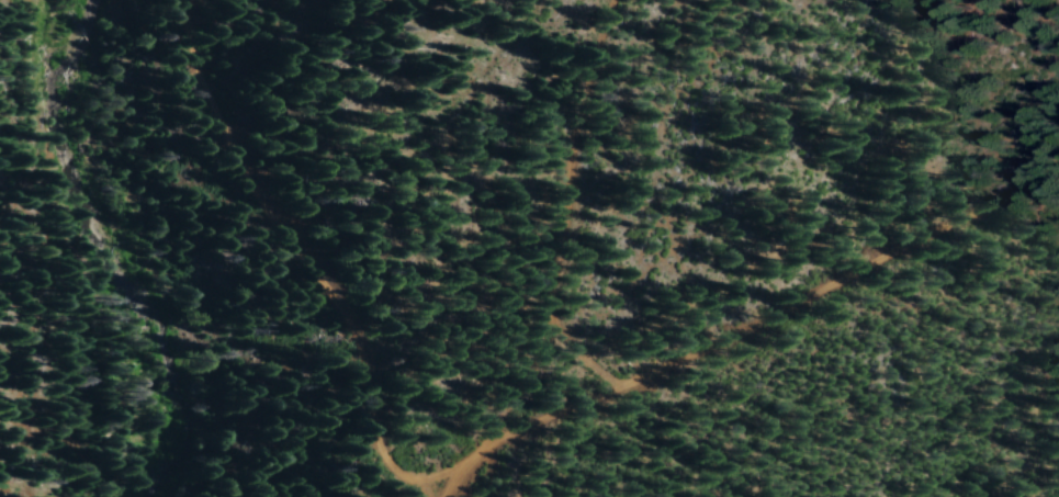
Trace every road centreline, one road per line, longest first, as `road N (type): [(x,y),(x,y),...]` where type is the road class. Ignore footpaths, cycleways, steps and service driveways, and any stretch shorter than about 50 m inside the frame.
road 1 (track): [(190,0),(191,33),(228,137),(350,284),(417,455),(460,493),(509,462),(674,407),(1058,211)]
road 2 (track): [(509,462),(516,383),(583,253),(647,0)]

